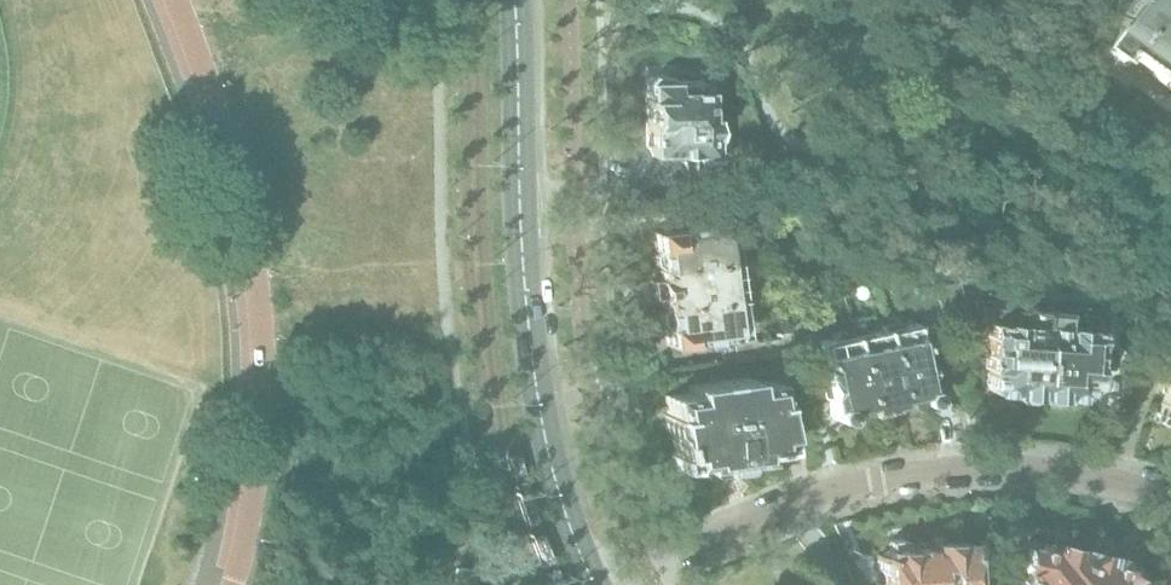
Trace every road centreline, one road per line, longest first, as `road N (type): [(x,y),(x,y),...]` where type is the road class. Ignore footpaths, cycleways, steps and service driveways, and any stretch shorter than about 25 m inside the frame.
road 1 (residential): [(231,584),(256,453),(260,354),(252,253),(203,76),(169,0)]
road 2 (secondary): [(595,584),(566,519),(537,399),(526,322),(514,0)]
road 3 (residential): [(1170,499),(1069,474),(947,470),(813,500),(614,584)]

